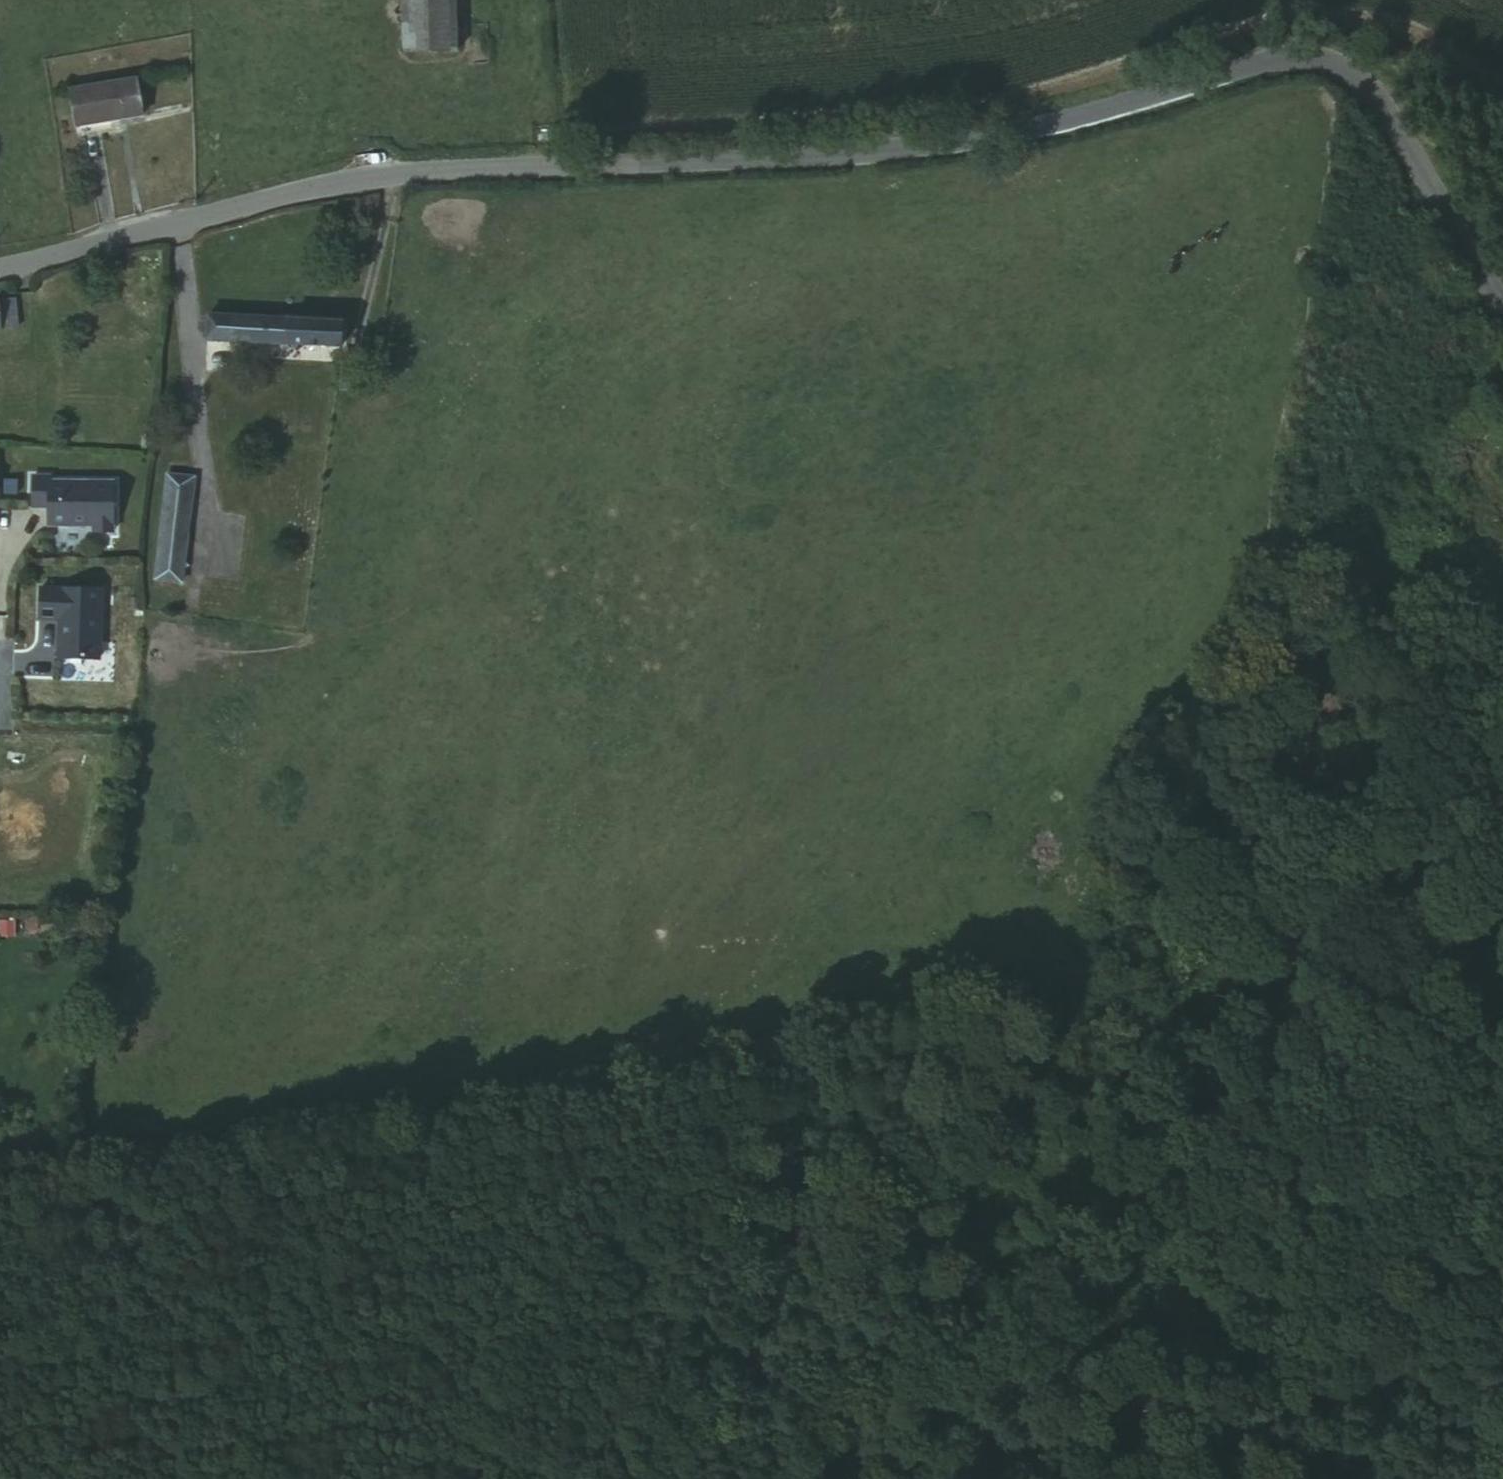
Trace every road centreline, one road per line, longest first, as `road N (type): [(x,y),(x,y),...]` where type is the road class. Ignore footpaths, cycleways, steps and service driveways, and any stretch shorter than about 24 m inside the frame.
road 1 (unclassified): [(1502,317),(1360,77),(1313,55),(1267,57),(1105,108),(916,148),(462,165),(308,184),(0,267)]

